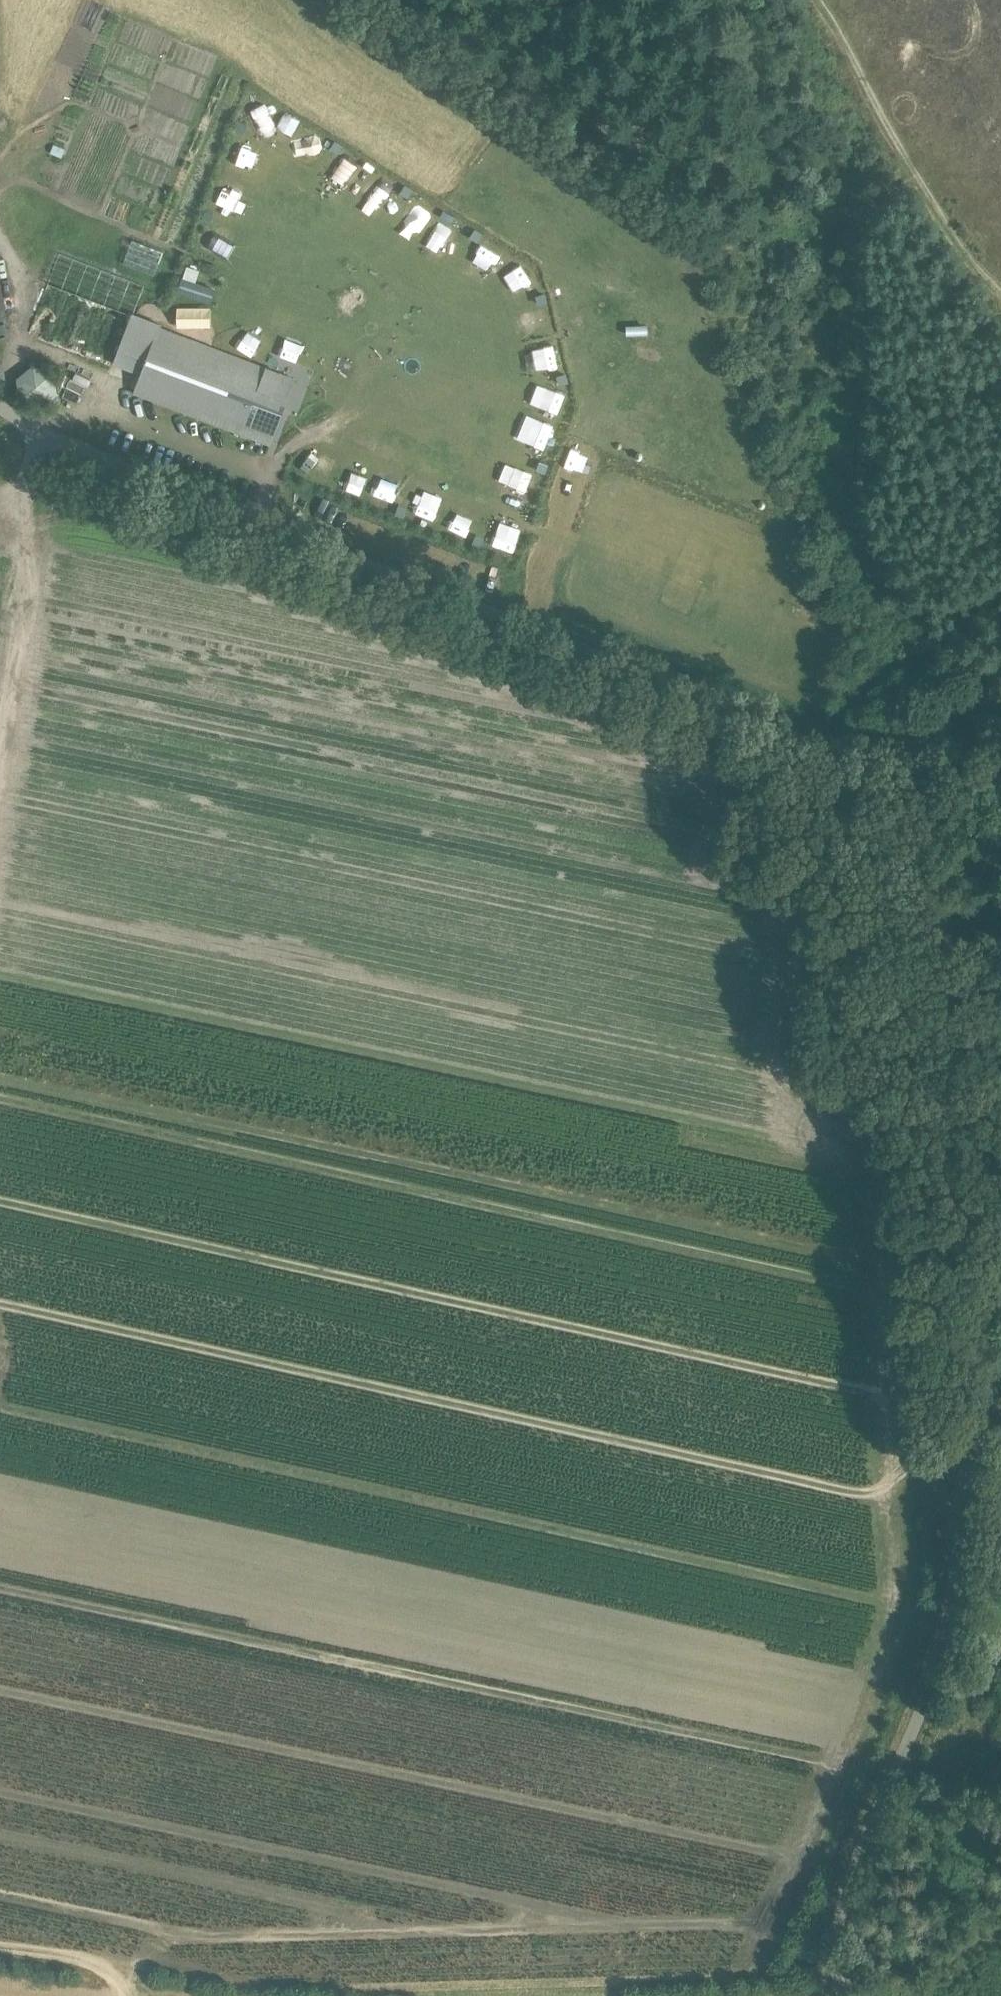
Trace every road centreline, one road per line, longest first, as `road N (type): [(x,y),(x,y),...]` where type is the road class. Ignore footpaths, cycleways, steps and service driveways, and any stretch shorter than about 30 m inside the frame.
road 1 (unclassified): [(844,1995),(839,1948),(846,1892),(945,1647),(973,1492),(968,1258),(923,781),(897,757),(800,741),(74,444),(0,405)]
road 2 (track): [(817,0),(944,219),(1000,295)]

